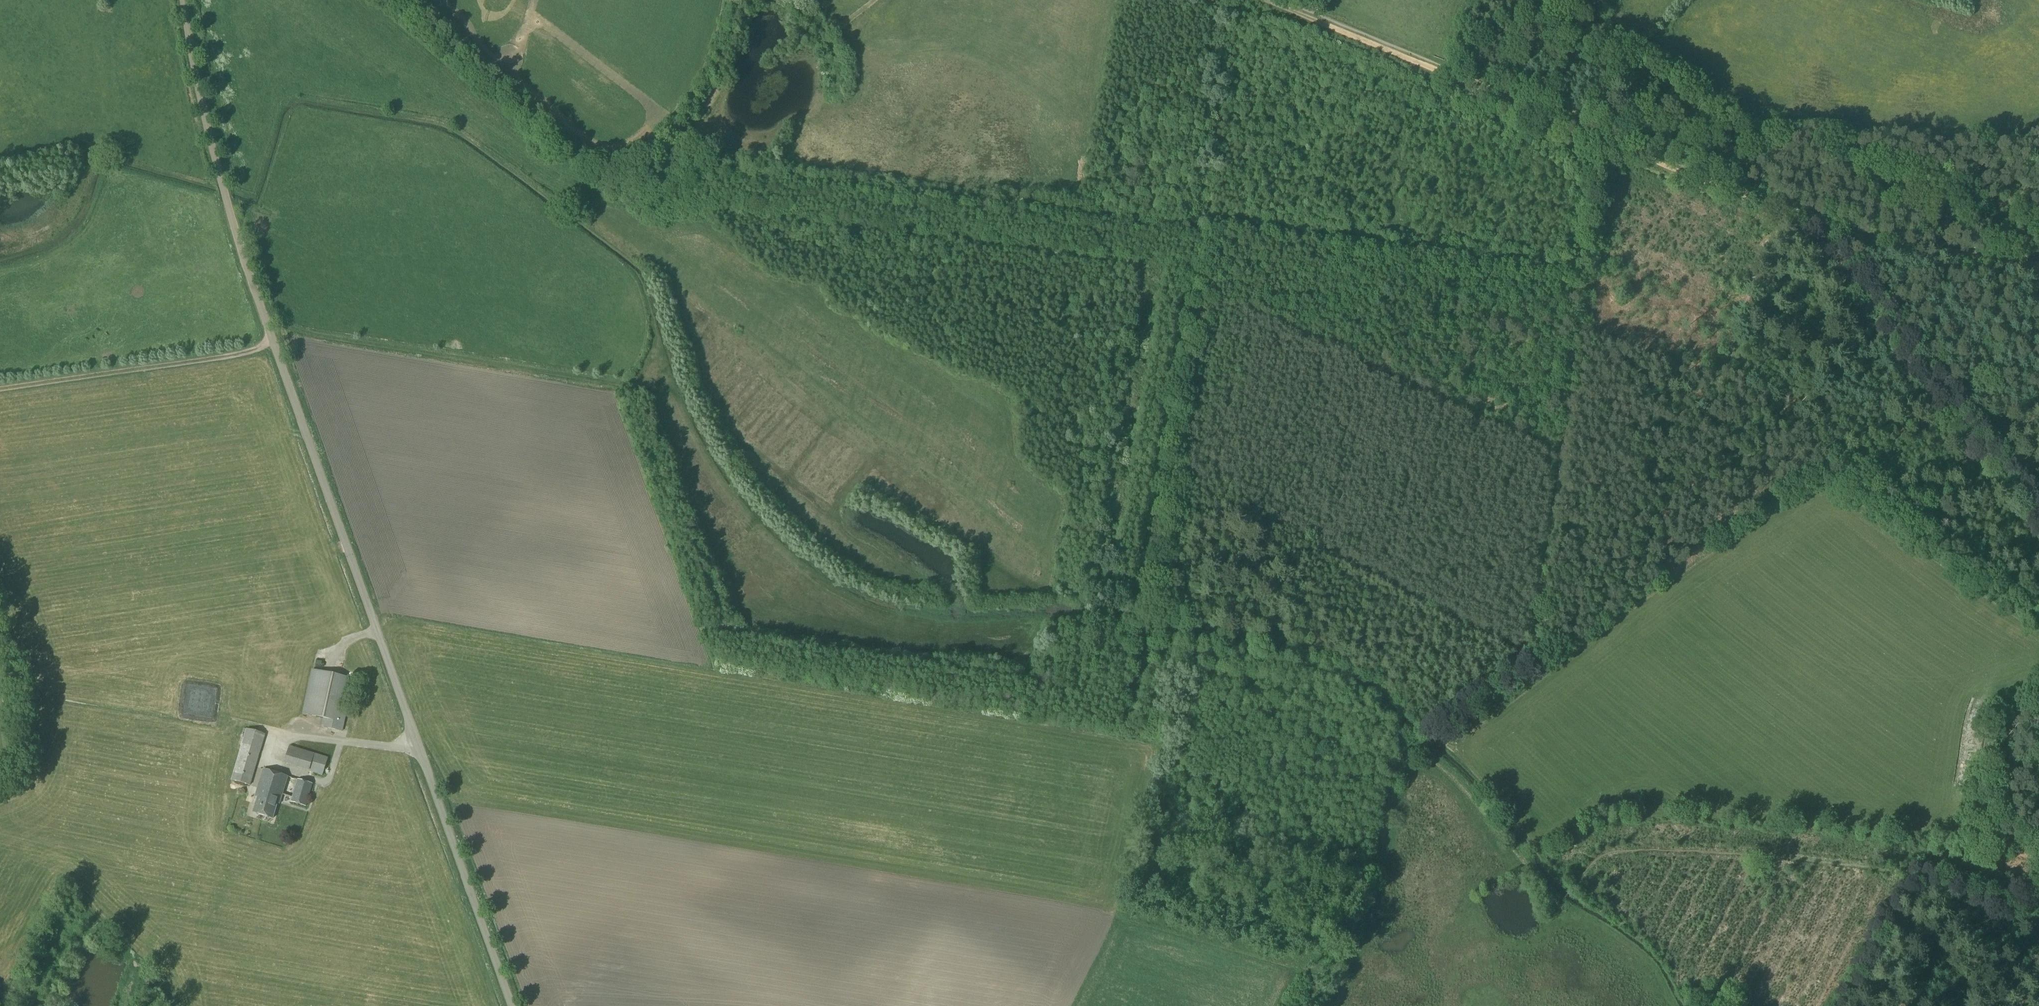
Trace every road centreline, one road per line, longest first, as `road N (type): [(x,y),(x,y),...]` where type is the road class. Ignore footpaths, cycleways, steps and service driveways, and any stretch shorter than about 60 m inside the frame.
road 1 (unclassified): [(511,1005),(230,215),(184,0)]
road 2 (track): [(1811,228),(1259,0)]
road 3 (track): [(1811,228),(2038,528)]
road 4 (track): [(2038,263),(1811,228)]

